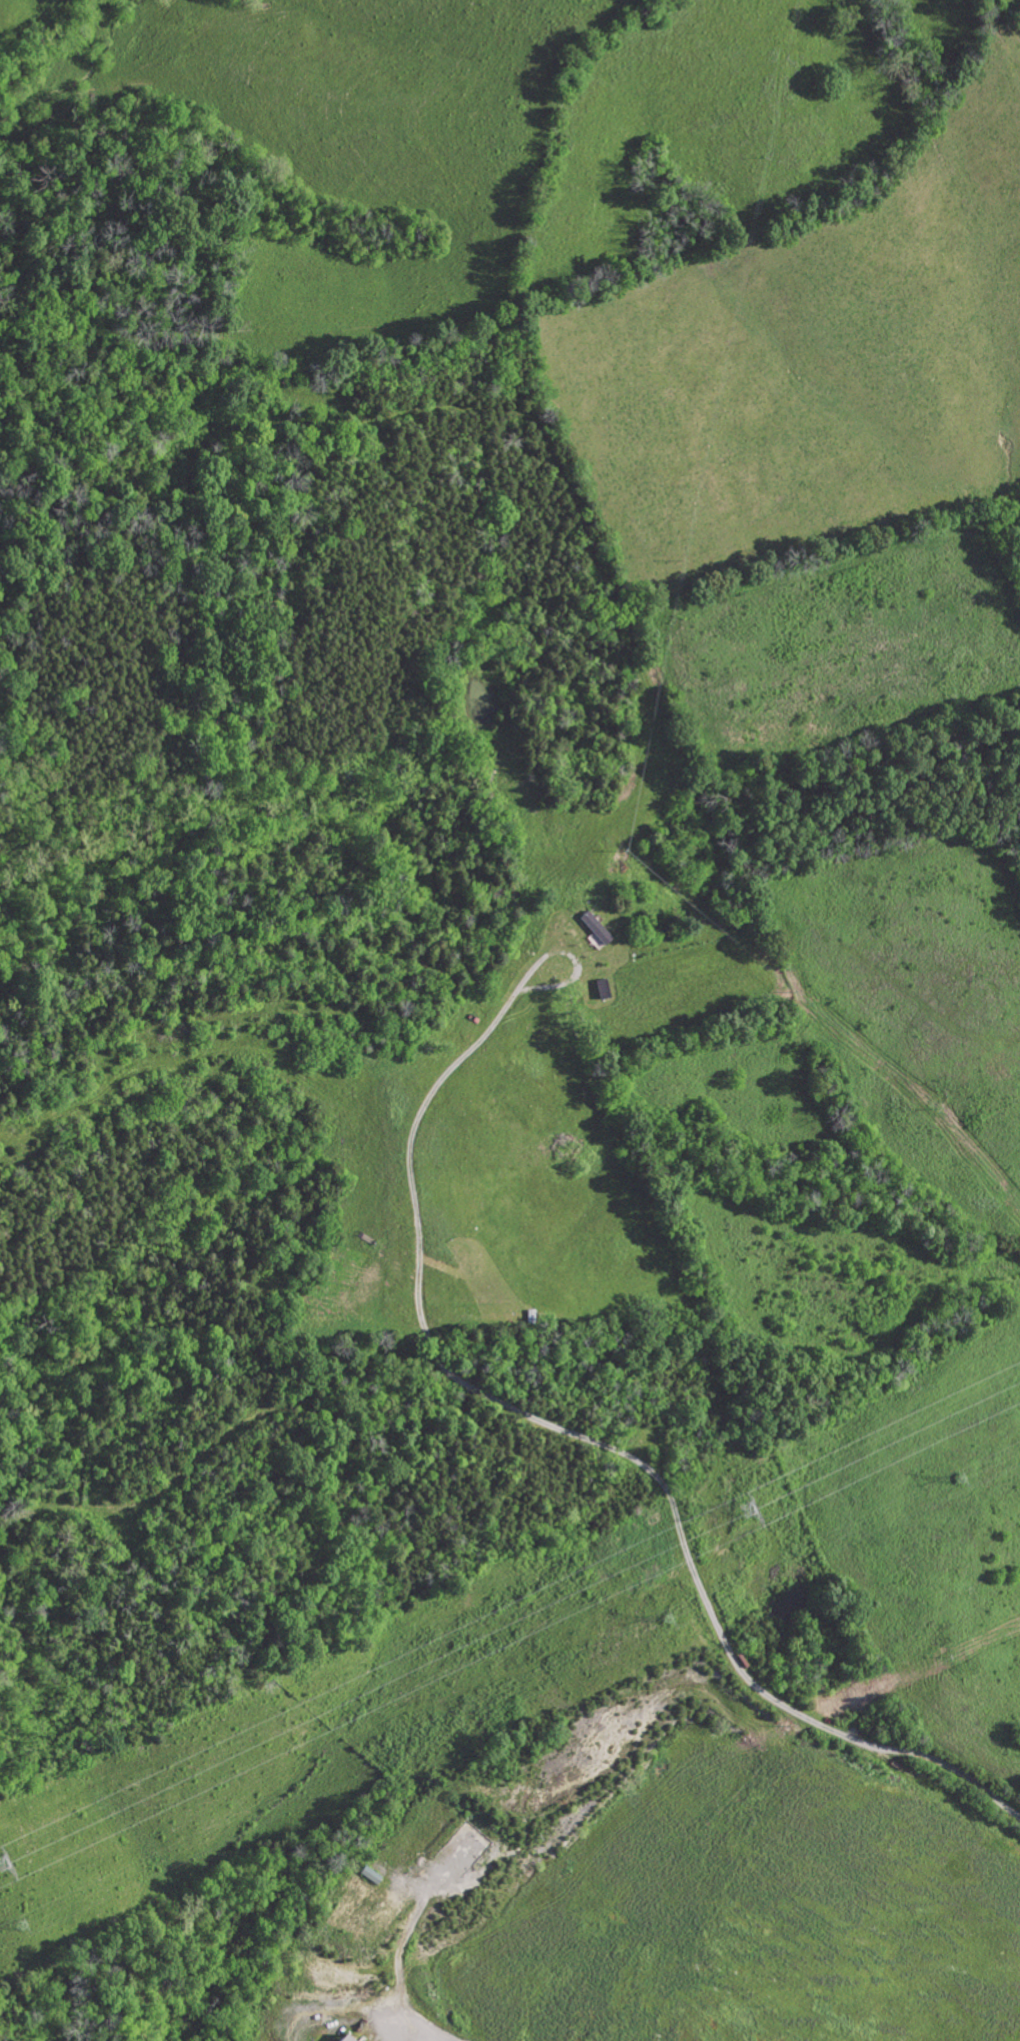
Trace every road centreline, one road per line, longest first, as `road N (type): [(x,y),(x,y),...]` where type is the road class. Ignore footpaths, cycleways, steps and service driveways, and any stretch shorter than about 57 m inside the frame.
road 1 (residential): [(1019,1792),(813,1716),(757,1652),(728,1587),(711,1495),(652,1441),(485,1375),(448,1310),(453,1174),(577,946)]

